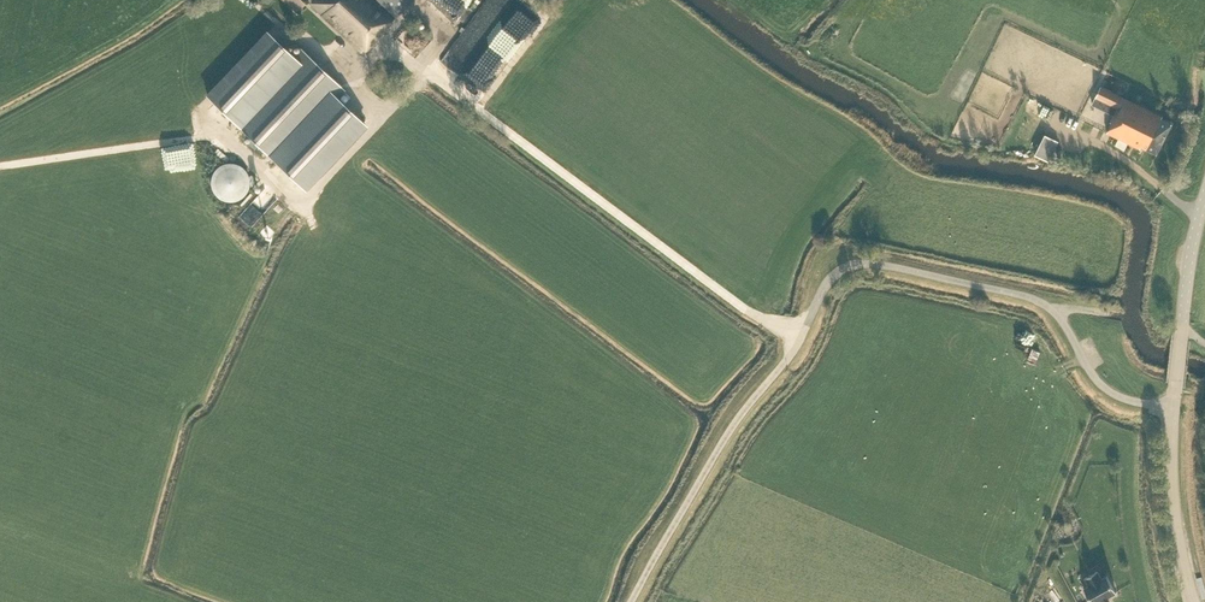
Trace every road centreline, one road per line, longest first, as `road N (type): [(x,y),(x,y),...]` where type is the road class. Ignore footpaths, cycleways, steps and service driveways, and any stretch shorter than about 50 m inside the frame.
road 1 (track): [(0,166),(224,134),(298,205),(385,113),(251,0)]
road 2 (unclassified): [(1173,409),(1103,385),(1057,314),(1036,299),(893,267),(841,270),(803,336)]
road 3 (tertiary): [(1173,409),(1204,196)]
road 4 (tertiary): [(1194,601),(1173,497),(1173,409)]

